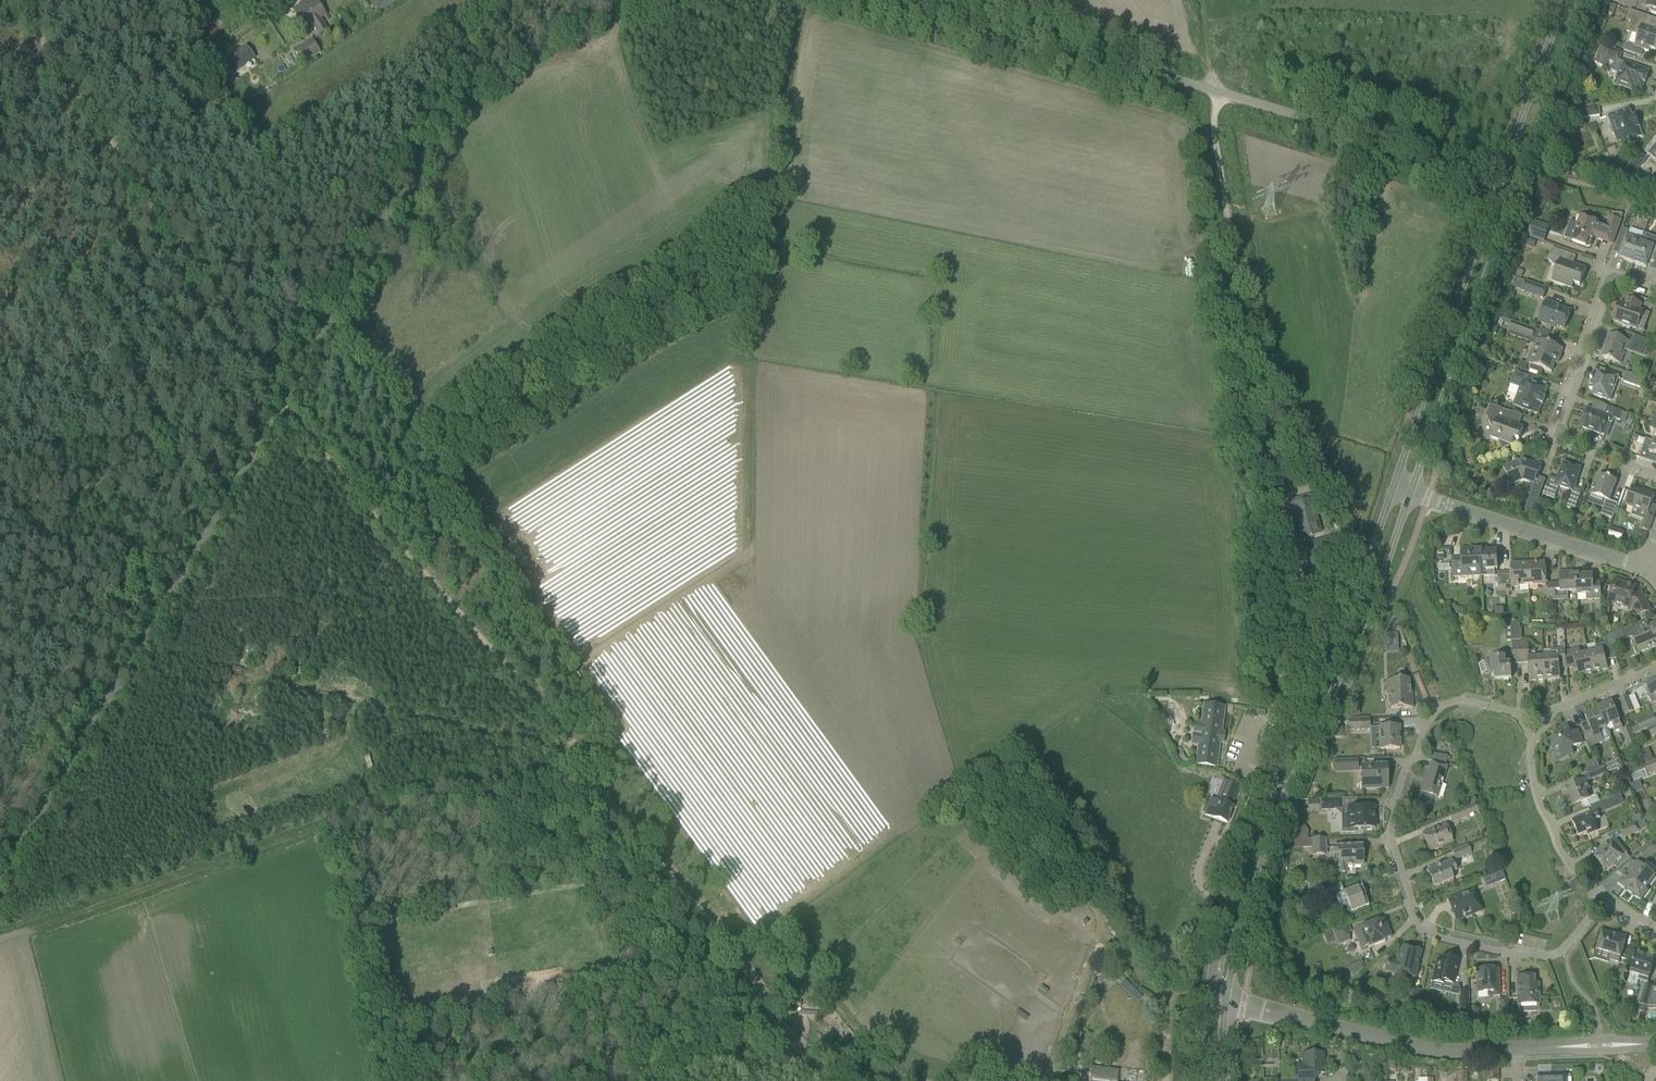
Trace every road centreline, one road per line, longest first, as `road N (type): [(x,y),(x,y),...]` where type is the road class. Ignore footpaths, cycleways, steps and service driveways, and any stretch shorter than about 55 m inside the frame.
road 1 (track): [(883,1080),(809,1065),(695,895),(660,865),(275,399),(158,229)]
road 2 (track): [(1287,703),(1199,0)]
road 3 (unclassified): [(1503,169),(904,0)]
road 4 (residential): [(1516,713),(1452,702),(1425,725),(1395,800),(1391,838),(1410,910),(1430,935),(1545,958),(1567,946),(1594,908)]
road 5 (track): [(158,659),(543,748),(564,744)]
road 6 (track): [(158,229),(0,535)]
road 7 (secondary): [(1503,169),(1393,489)]
road 8 (secondary): [(1410,494),(1520,175)]
road 9 (residential): [(1655,478),(1563,442),(1560,432),(1606,287),(1617,279),(1655,293)]
road 10 (track): [(787,0),(763,112),(741,308)]
road 11 (secondary): [(1304,711),(1230,897),(1207,998)]
road 12 (secondary): [(1226,1003),(1262,863),(1319,718)]
road 13 (tertiary): [(1517,1048),(1428,1049),(1226,1003)]
road 14 (residential): [(1652,565),(1624,563),(1410,494)]
road 15 (track): [(338,827),(579,762)]
road 16 (secondary): [(1319,718),(1410,494)]
road 17 (secondary): [(1393,489),(1304,711)]
road 18 (track): [(609,1080),(716,1058),(809,1065)]
road 19 (track): [(255,0),(92,120)]
road 20 (secondary): [(1520,175),(1584,0)]
road 21 (secondary): [(1564,0),(1503,169)]
road 22 (track): [(158,229),(0,292)]
road 23 (residential): [(1594,888),(1556,845),(1534,784),(1533,743)]
road 24 (track): [(92,120),(9,0)]
road 25 (track): [(158,229),(92,120)]

